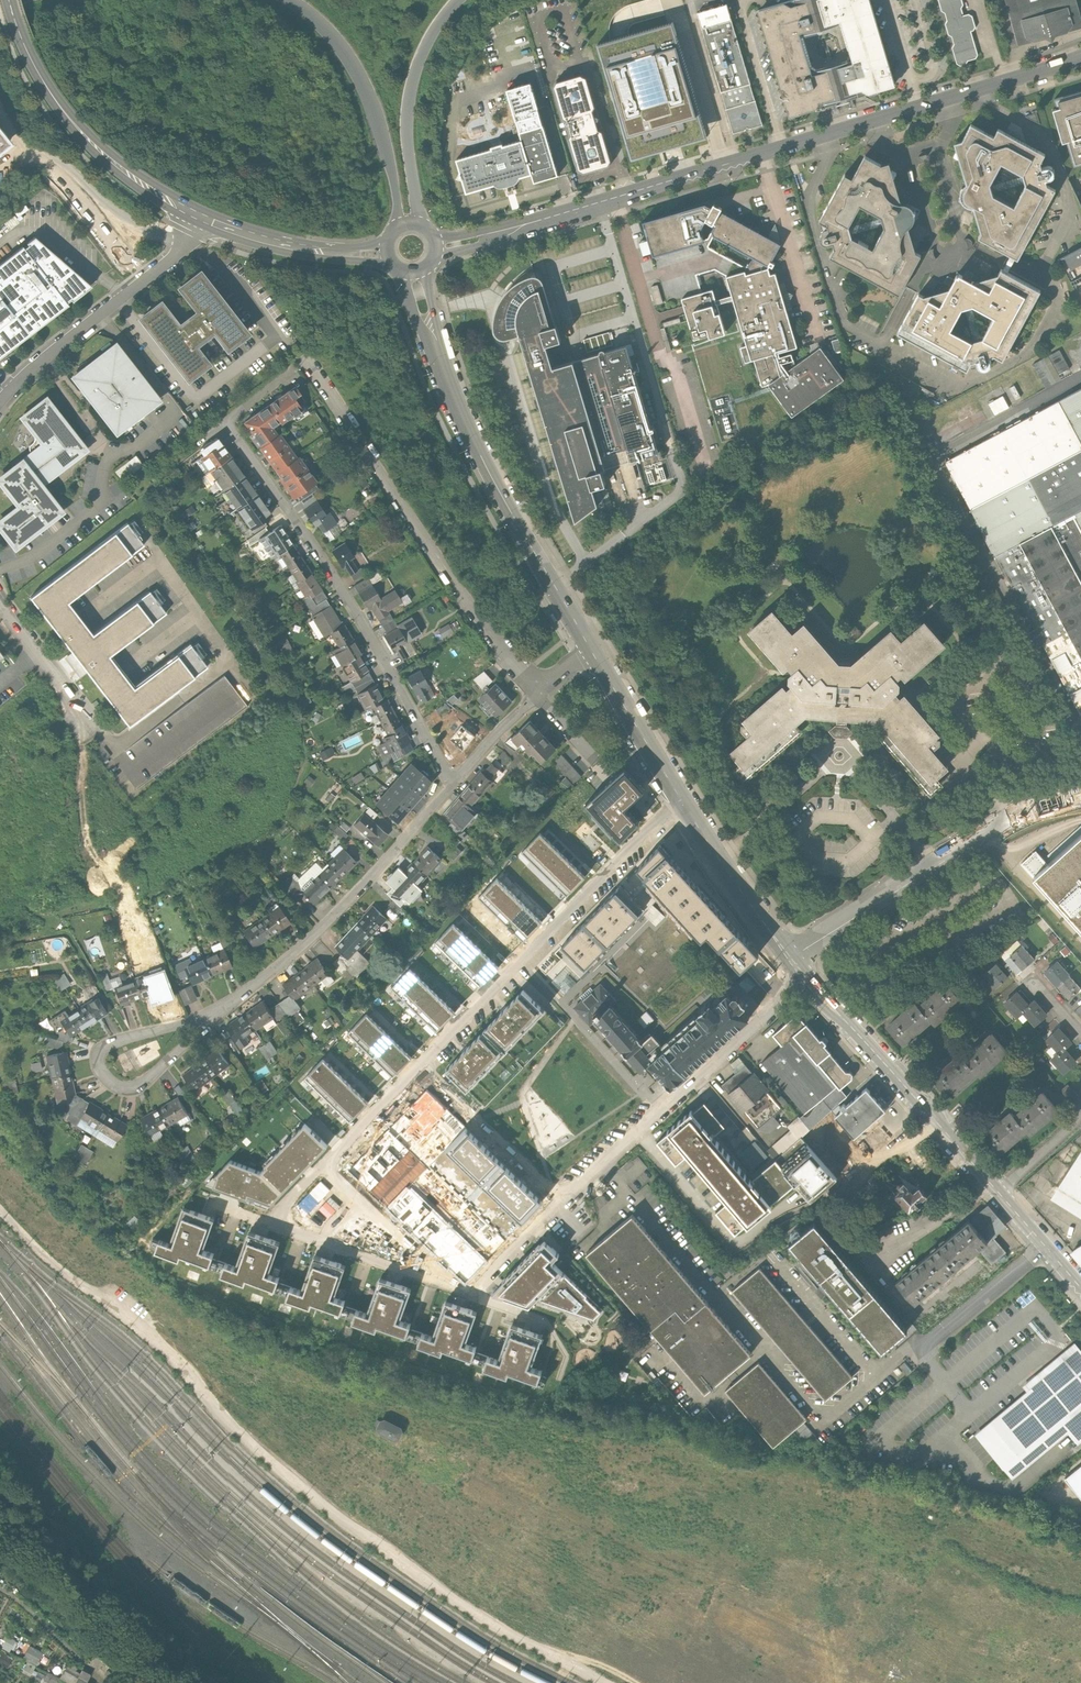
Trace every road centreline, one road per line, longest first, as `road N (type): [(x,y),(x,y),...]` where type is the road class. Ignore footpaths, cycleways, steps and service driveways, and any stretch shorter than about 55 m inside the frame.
road 1 (tertiary): [(525,225),(1080,59)]
road 2 (residential): [(323,1166),(681,800)]
road 3 (residential): [(470,1300),(802,976)]
road 4 (residential): [(454,782),(345,597),(226,422)]
road 5 (residential): [(305,361),(536,695)]
road 6 (tertiary): [(436,345),(480,454),(590,650)]
road 7 (residential): [(454,782),(320,931),(209,1018)]
road 8 (unclassified): [(1080,795),(993,827),(790,960)]
road 9 (residential): [(470,1300),(263,1226),(323,1166)]
road 10 (tertiary): [(9,0),(29,56),(68,118),(134,179),(201,218)]
road 11 (tertiary): [(802,976),(998,1192)]
road 12 (residential): [(201,218),(172,260),(0,405)]
road 13 (trunk): [(291,0),(358,70),(381,130),(400,227)]
road 14 (residential): [(209,1018),(110,1045),(99,1065),(114,1086),(129,1089),(195,1036)]
road 15 (trunk): [(417,225),(407,132),(411,88),(435,30),(458,0)]
road 16 (residential): [(323,1166),(470,1300)]
road 17 (tertiary): [(681,800),(790,960)]
road 18 (tertiary): [(590,650),(681,800)]
road 19 (residential): [(0,605),(89,726)]
road 20 (tertiary): [(998,1192),(1080,1290)]
road 21 (residential): [(536,695),(454,782)]

